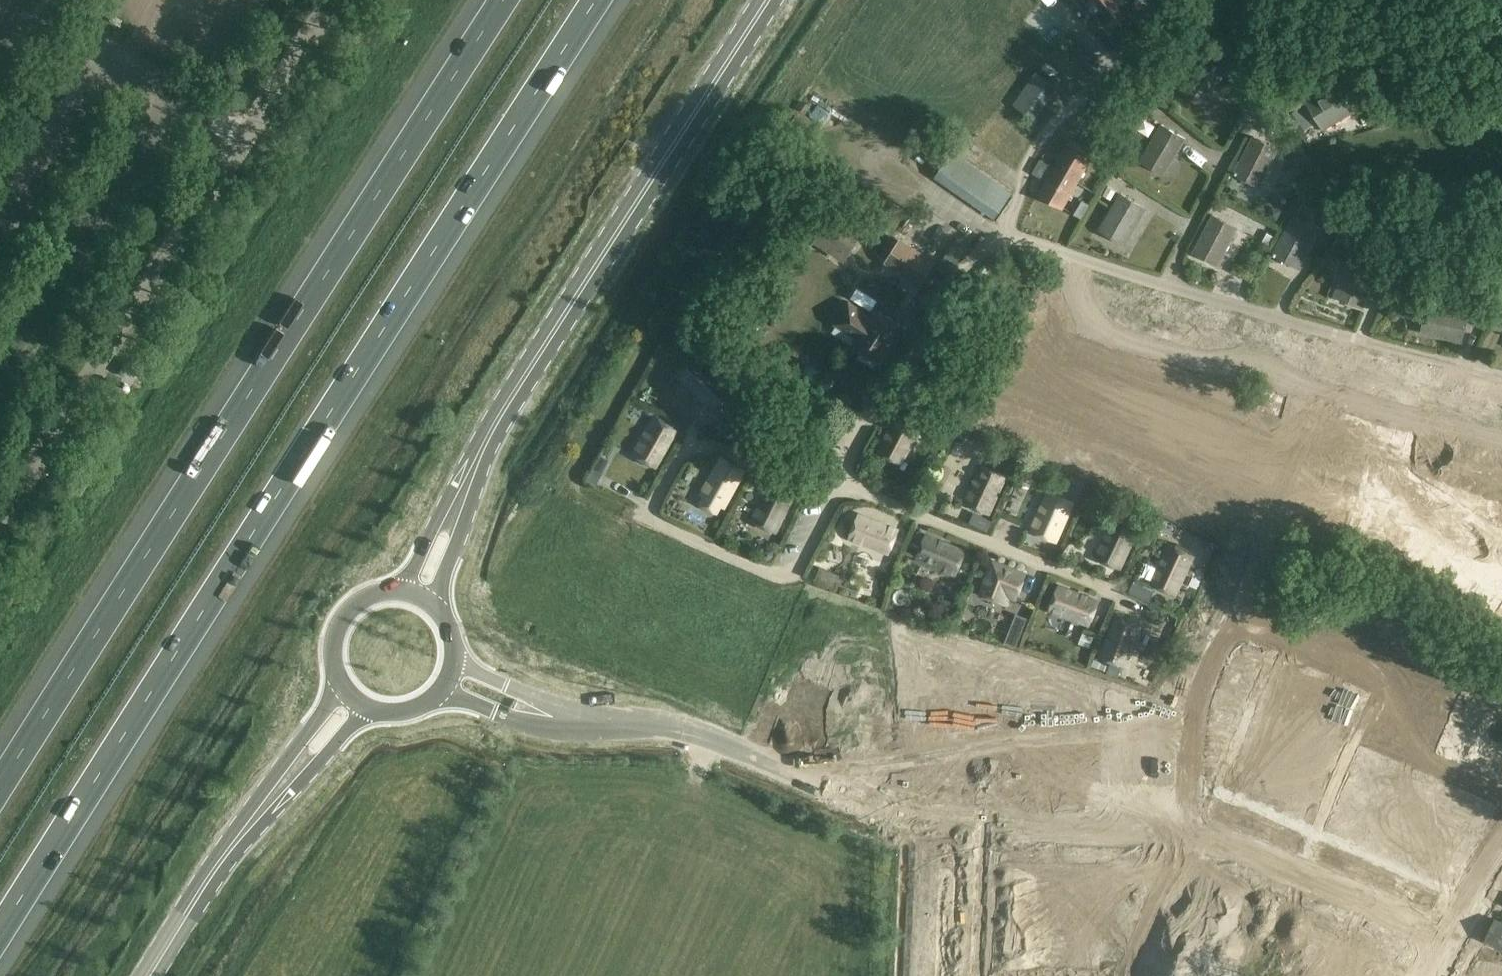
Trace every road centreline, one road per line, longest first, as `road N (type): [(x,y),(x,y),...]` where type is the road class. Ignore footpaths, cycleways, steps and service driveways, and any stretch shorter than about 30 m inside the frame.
road 1 (motorway): [(0,944),(611,0)]
road 2 (motorway): [(498,0),(0,778)]
road 3 (secondary): [(465,488),(489,434),(766,0)]
road 4 (residential): [(1445,934),(1204,824),(1074,814),(978,818)]
road 5 (track): [(1501,440),(1071,321)]
road 6 (residential): [(1501,373),(1164,284)]
road 7 (residential): [(839,483),(1117,590)]
road 8 (residential): [(991,241),(853,437),(839,483)]
road 9 (unclassified): [(978,818),(877,809),(708,737)]
road 10 (residential): [(790,572),(767,571),(651,516),(694,427)]
road 11 (secondary): [(148,975),(225,855),(282,785)]
road 12 (residential): [(991,241),(1034,153),(1105,72)]
road 13 (residential): [(1247,118),(1164,284)]
road 14 (unclassified): [(708,737),(782,601),(790,572)]
road 15 (residential): [(1164,284),(1039,244),(991,241)]
road 16 (unclassified): [(708,737),(650,722),(551,717)]
road 17 (residential): [(978,818),(963,975)]
road 18 (secondary): [(399,587),(358,596),(339,616),(329,642),(338,683)]
road 19 (secondary): [(437,605),(465,488)]
road 20 (secondary): [(465,488),(430,528),(399,587)]

